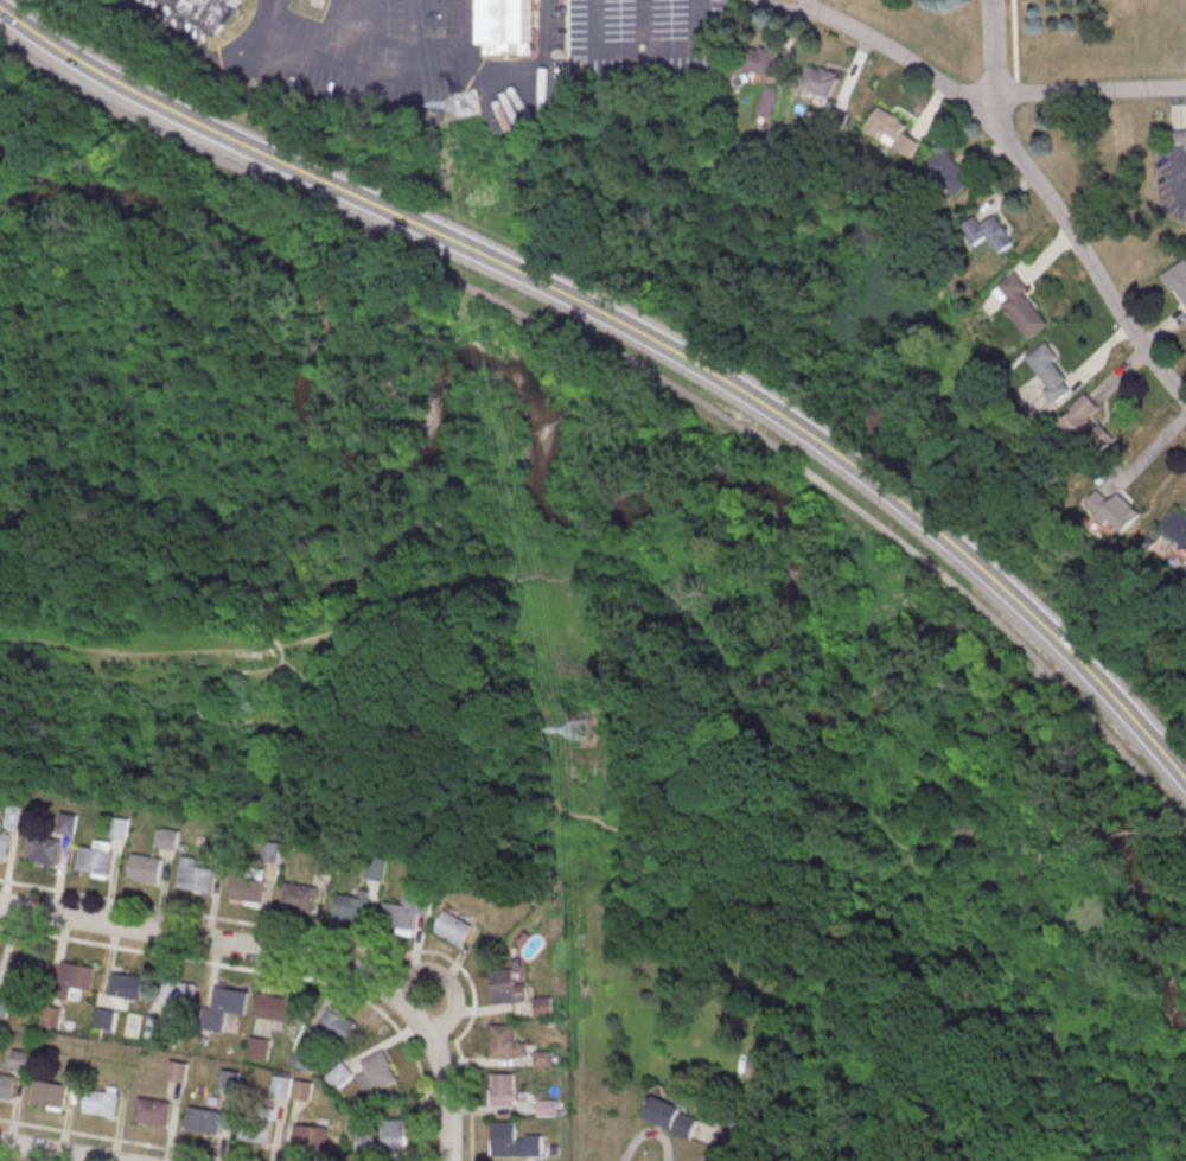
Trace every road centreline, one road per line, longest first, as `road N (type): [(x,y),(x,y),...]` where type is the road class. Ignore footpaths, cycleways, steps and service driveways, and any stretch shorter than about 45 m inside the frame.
road 1 (tertiary): [(1185,778),(1025,606),(797,425),(591,306),(111,78),(0,2)]
road 2 (track): [(0,640),(257,652),(497,582),(584,573),(662,587),(709,630),(747,700),(804,767),(891,833),(1003,972),(1083,1091),(1111,1160)]
road 3 (residential): [(447,1160),(445,1096),(428,1044),(371,982),(340,967),(0,906)]
road 4 (residential): [(1185,401),(1121,319),(1053,203),(986,111),(795,0)]
road 5 (residential): [(1185,87),(1021,91),(986,111)]

